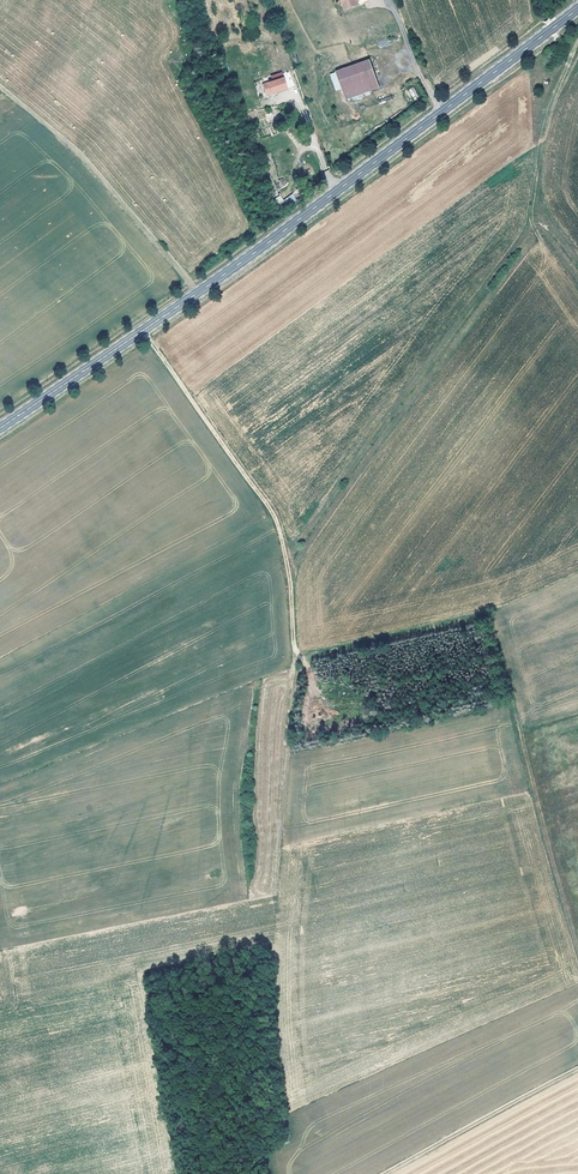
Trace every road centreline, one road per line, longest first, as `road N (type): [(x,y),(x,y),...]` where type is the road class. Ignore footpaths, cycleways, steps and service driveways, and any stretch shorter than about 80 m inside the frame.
road 1 (track): [(143,331),(275,517),(298,664),(478,619),(491,625),(577,952)]
road 2 (primary): [(577,9),(246,259),(0,428)]
road 3 (track): [(0,87),(94,168),(197,293)]
road 4 (track): [(577,1069),(386,1173)]

